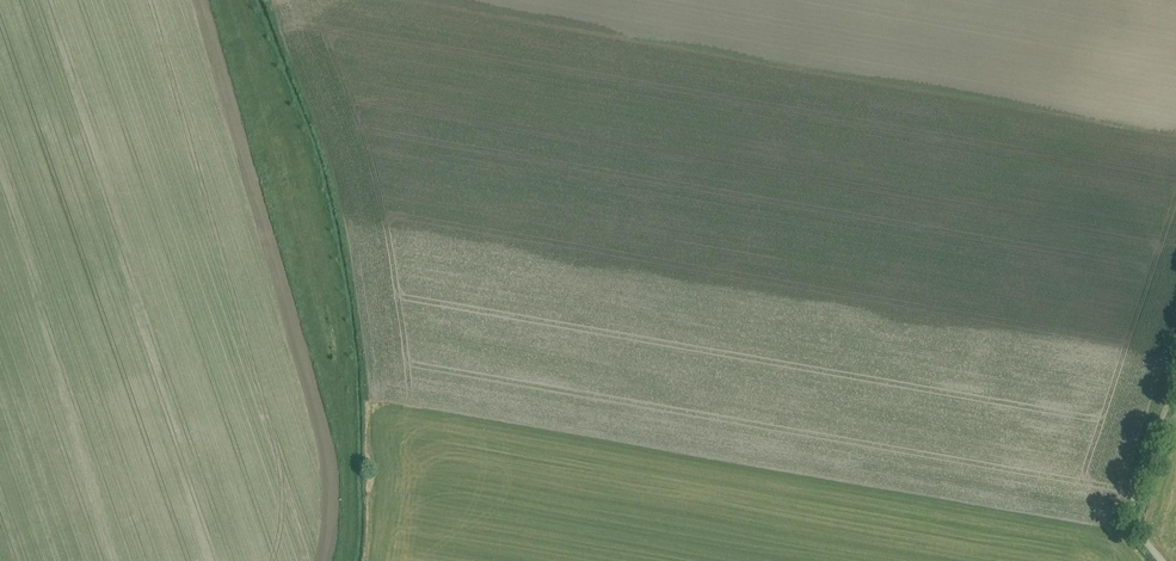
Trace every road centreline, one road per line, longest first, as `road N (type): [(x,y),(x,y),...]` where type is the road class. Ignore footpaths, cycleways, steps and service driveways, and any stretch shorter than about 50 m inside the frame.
road 1 (track): [(1175,382),(1130,516),(1160,560)]

